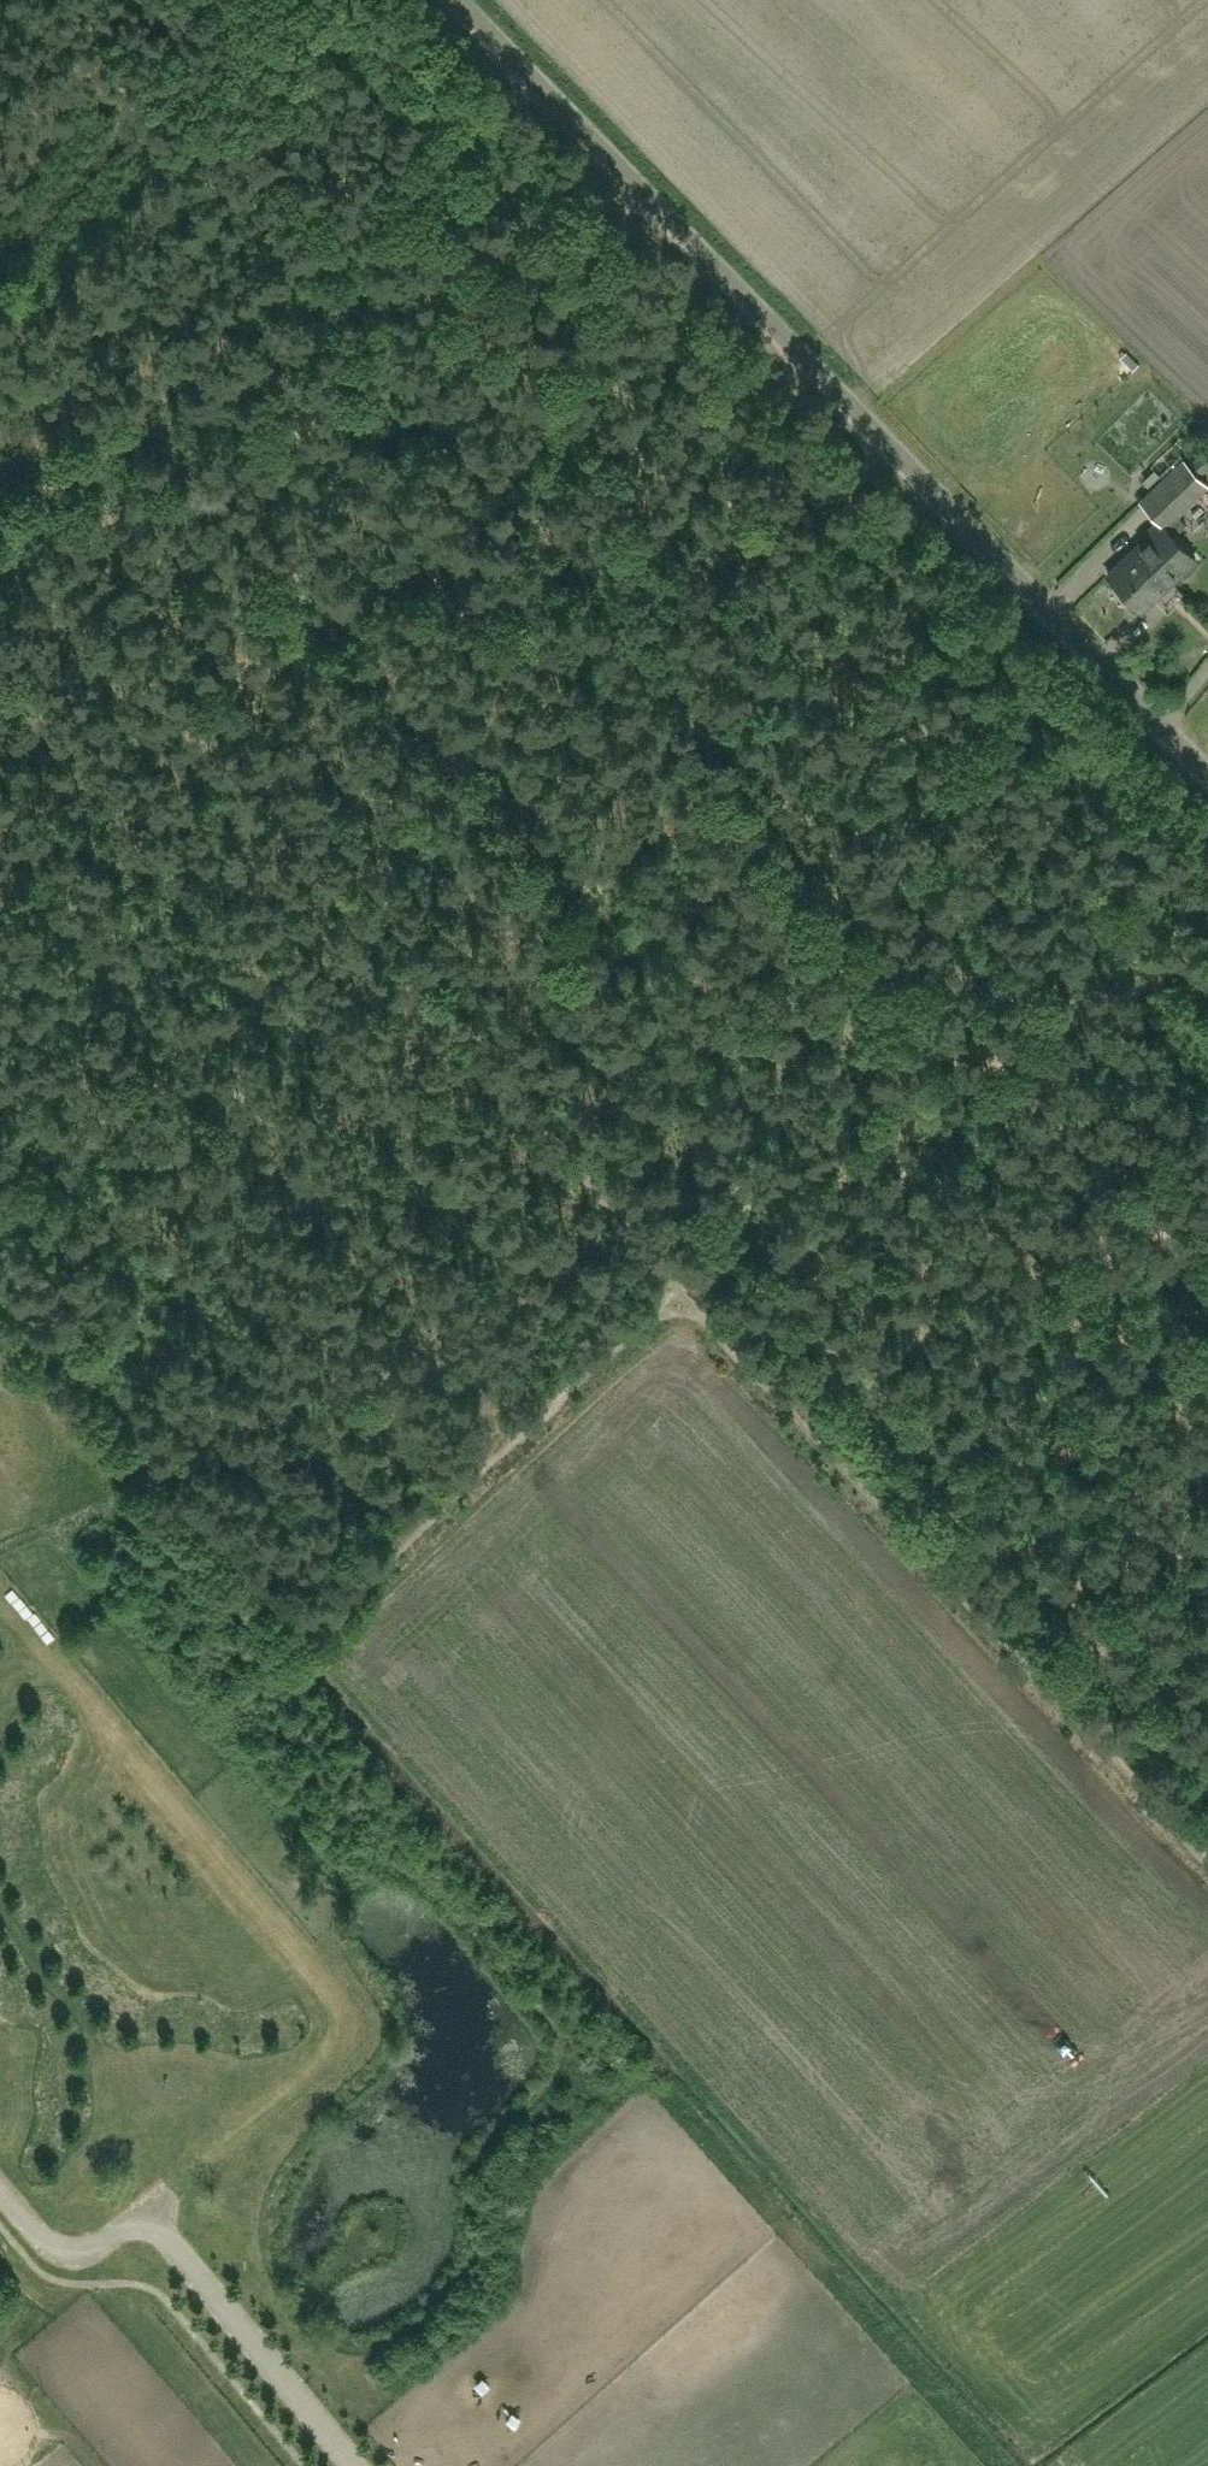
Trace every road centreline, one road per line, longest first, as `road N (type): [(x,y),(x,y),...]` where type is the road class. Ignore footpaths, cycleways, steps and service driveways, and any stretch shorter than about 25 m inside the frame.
road 1 (track): [(1207,1860),(8,557),(116,444),(0,321)]
road 2 (unclassified): [(1207,773),(459,0)]
road 3 (track): [(148,2213),(323,2050),(334,2023),(332,1994),(0,1603)]

